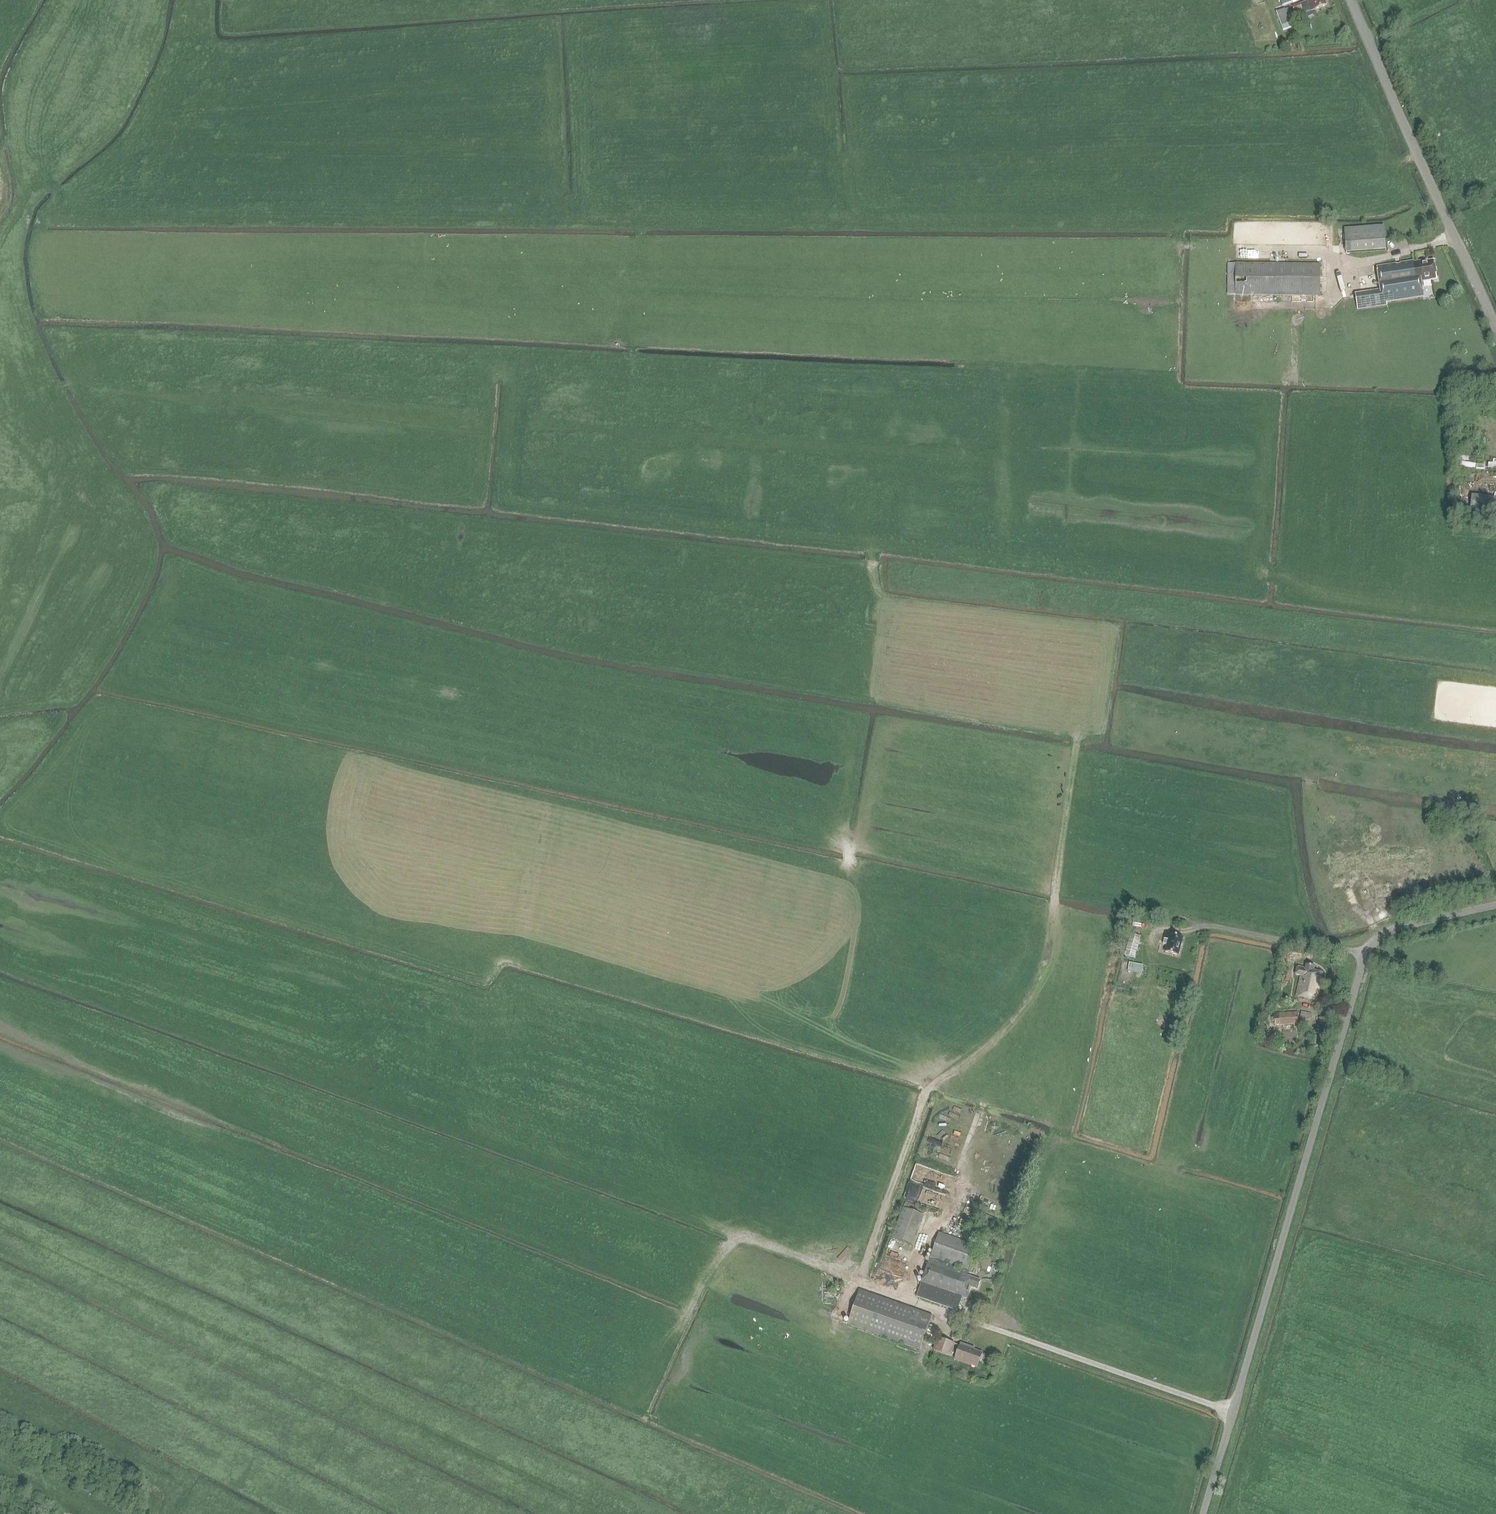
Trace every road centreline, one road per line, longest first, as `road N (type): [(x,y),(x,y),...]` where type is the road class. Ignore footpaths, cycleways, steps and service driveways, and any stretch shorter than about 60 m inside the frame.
road 1 (unclassified): [(1203,1513),(1366,953),(1397,928),(1495,904)]
road 2 (tertiary): [(1495,330),(1351,0)]

